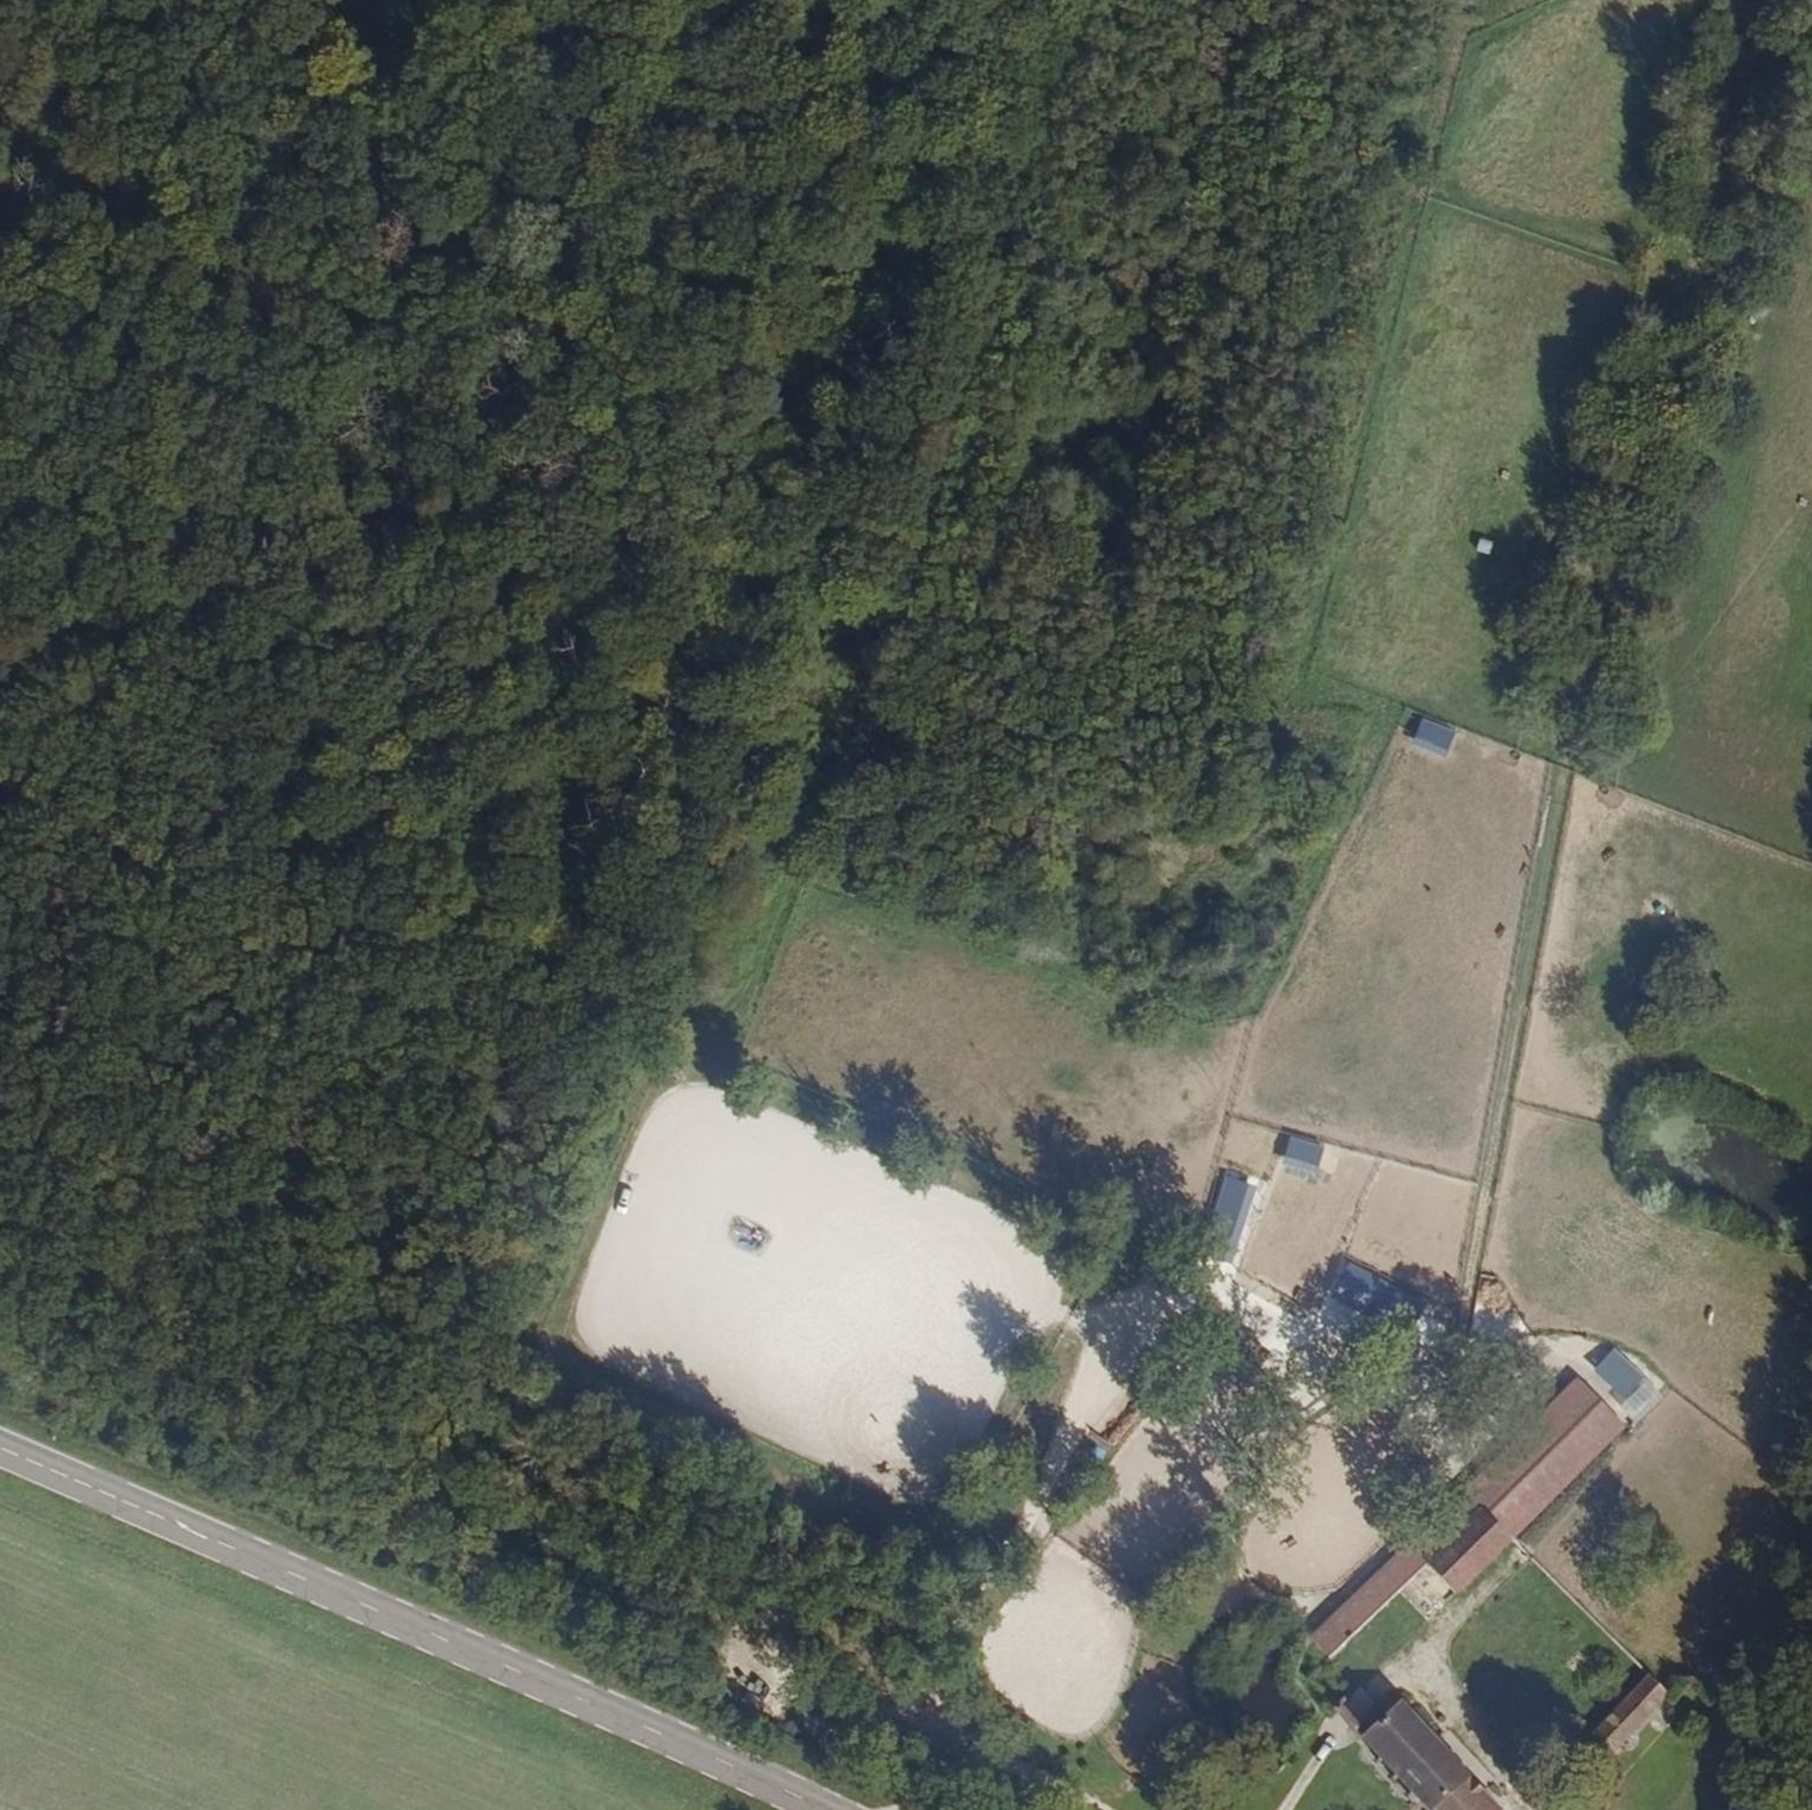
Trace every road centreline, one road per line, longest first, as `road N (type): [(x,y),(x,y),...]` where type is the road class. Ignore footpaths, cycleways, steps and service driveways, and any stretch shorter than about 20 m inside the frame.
road 1 (secondary): [(0,1453),(822,1809)]

